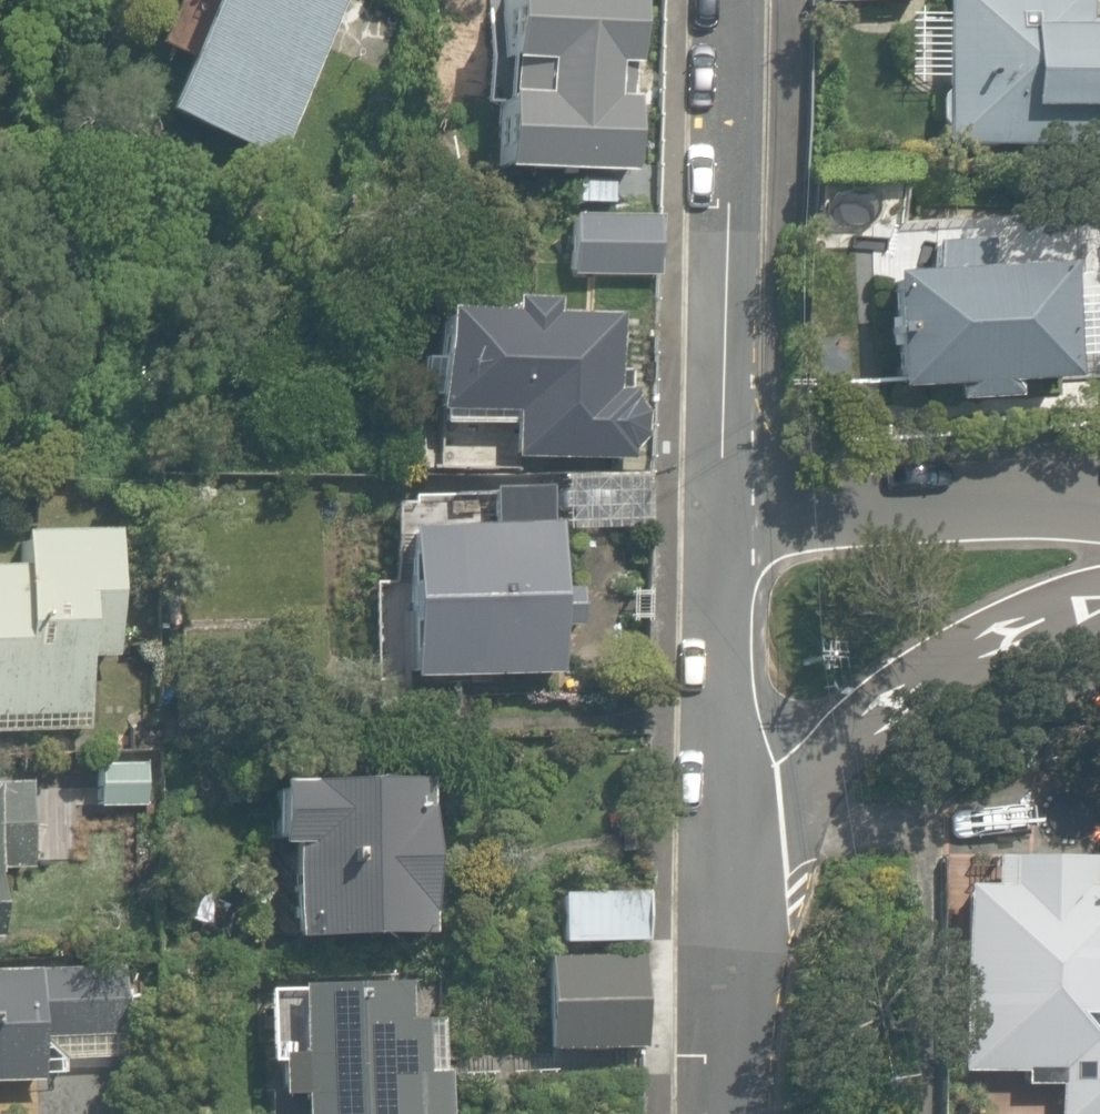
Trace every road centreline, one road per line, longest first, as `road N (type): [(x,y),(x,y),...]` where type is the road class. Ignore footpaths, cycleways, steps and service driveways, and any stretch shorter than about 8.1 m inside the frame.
road 1 (residential): [(738,0),(735,504)]
road 2 (residential): [(1099,594),(1078,594),(942,658),(843,727),(731,773)]
road 3 (residential): [(735,504),(969,495),(1099,502)]
road 4 (residential): [(731,773),(722,1113)]
road 5 (residential): [(735,504),(731,773)]

